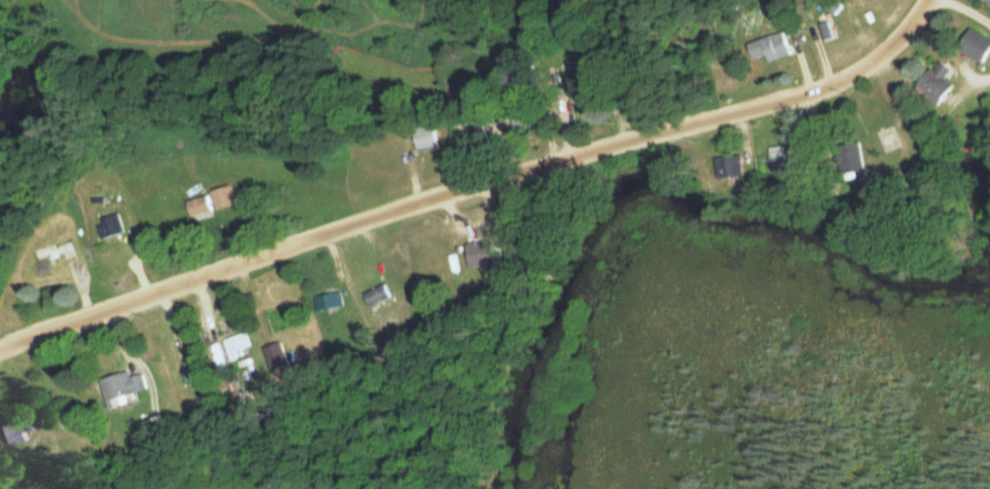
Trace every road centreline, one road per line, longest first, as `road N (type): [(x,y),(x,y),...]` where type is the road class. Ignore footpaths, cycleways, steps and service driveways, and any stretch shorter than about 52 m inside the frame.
road 1 (residential): [(0,355),(335,223),(714,110),(858,77),(929,0)]

